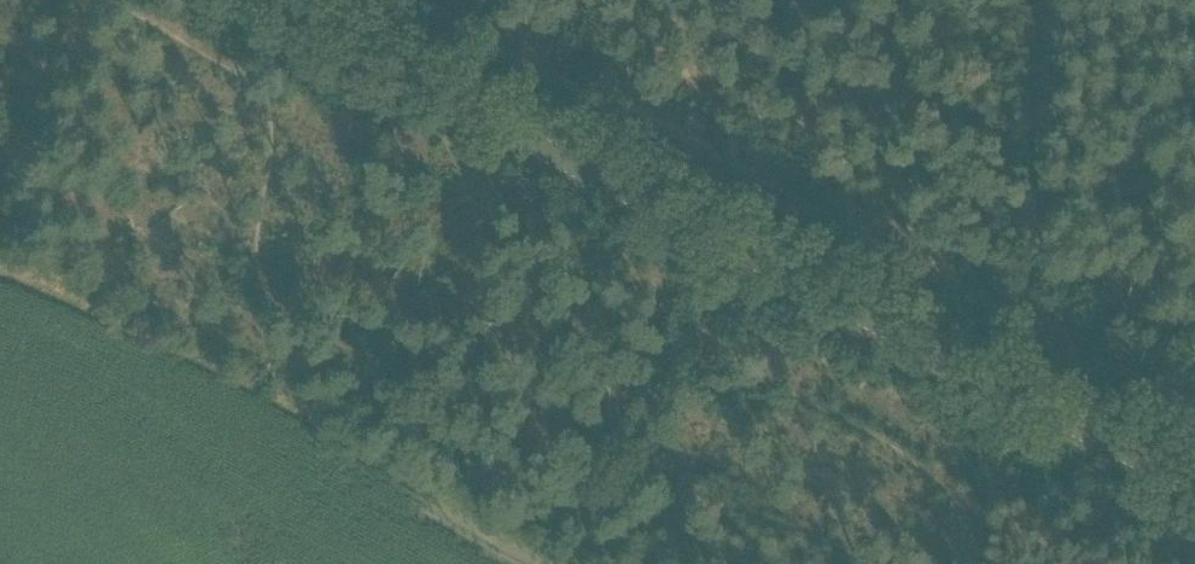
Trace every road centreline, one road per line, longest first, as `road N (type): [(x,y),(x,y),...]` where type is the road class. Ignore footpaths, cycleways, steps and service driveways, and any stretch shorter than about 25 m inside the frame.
road 1 (unclassified): [(1194,484),(263,0)]
road 2 (track): [(1023,394),(1035,321),(1031,185),(1043,0)]
road 3 (track): [(101,11),(8,214)]

